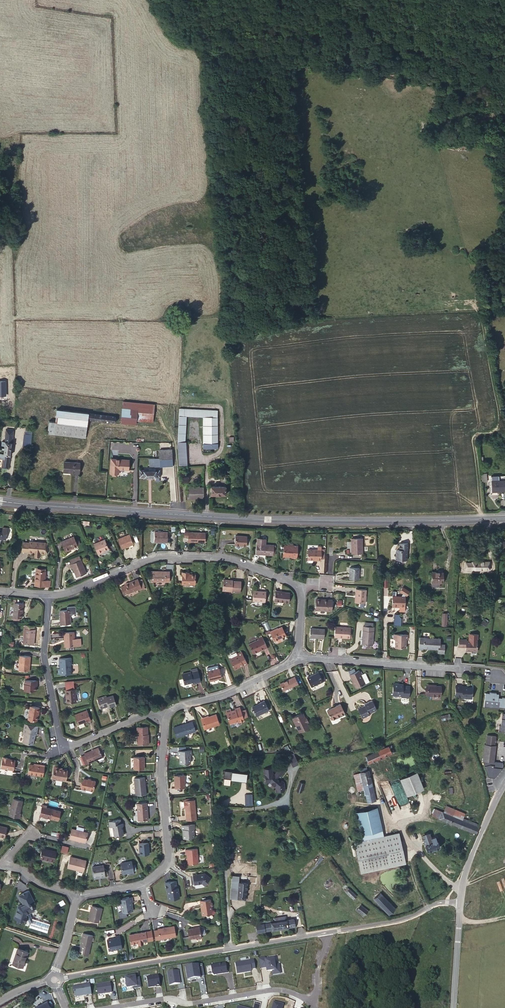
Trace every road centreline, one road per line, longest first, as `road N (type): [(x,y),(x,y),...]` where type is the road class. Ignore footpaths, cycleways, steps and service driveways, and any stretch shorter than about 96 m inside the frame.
road 1 (secondary): [(504,518),(268,519),(0,501)]
road 2 (track): [(192,0),(267,36),(353,23),(428,36),(504,86)]
road 3 (residential): [(298,659),(301,589),(222,555),(158,555),(49,596)]
road 4 (unclassified): [(53,979),(329,932)]
road 5 (residential): [(49,596),(44,652),(59,739),(72,745),(150,713),(167,715)]
road 6 (residential): [(314,1007),(291,992),(269,990),(108,1007)]
road 7 (residential): [(141,884),(168,853),(160,771),(167,715)]
road 8 (residential): [(298,659),(465,668)]
road 9 (residential): [(167,715),(298,659)]
road 10 (unclassified): [(329,932),(461,904)]
road 11 (tertiary): [(504,784),(477,841),(461,904)]

